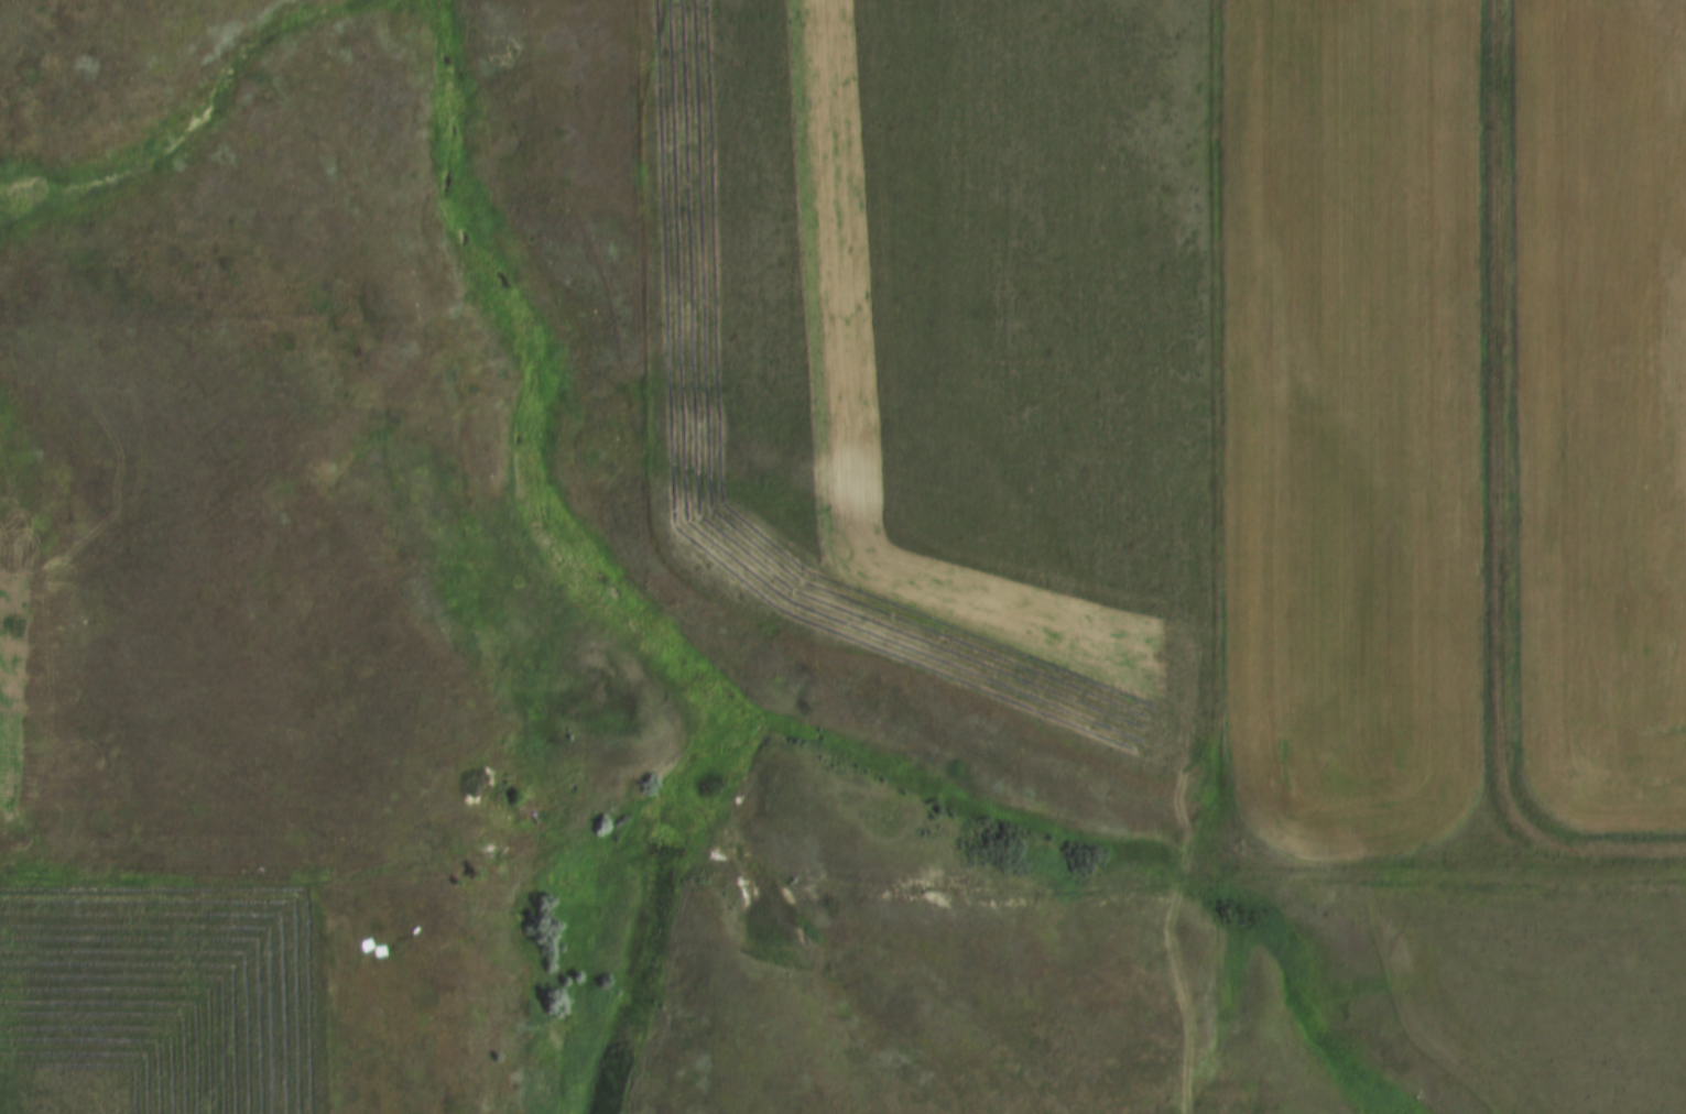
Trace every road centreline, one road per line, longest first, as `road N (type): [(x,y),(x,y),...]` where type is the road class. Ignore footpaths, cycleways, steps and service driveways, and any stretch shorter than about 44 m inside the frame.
road 1 (track): [(1685,850),(1566,850),(1537,842),(1519,827),(1499,773),(1491,662),(1494,0)]

